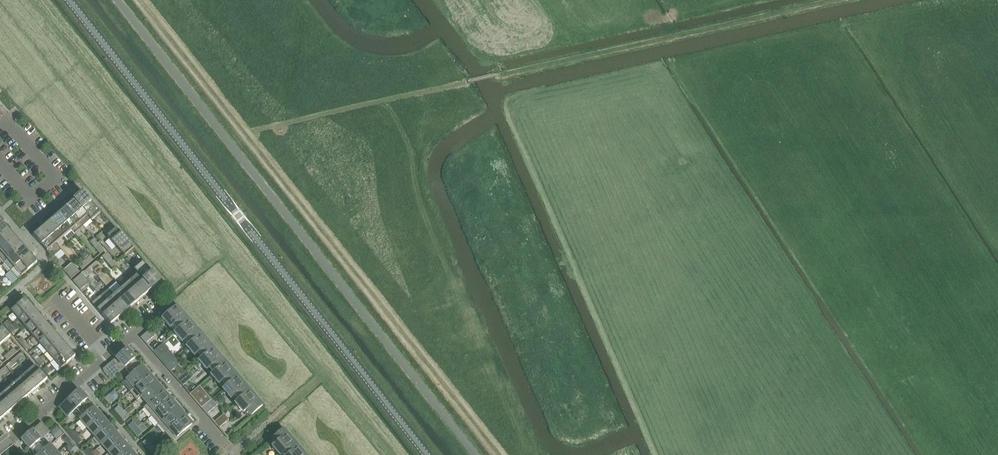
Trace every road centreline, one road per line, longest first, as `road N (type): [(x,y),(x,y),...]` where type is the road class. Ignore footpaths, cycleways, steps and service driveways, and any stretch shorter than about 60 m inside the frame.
road 1 (track): [(145,0),(503,454)]
road 2 (tertiary): [(426,454),(68,0)]
road 3 (residential): [(0,450),(133,335)]
road 4 (residential): [(133,335),(229,446)]

